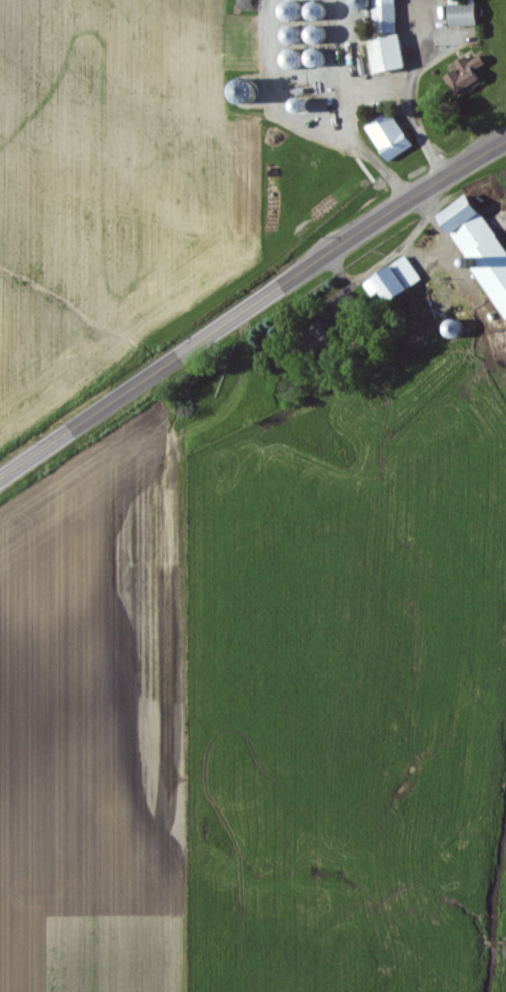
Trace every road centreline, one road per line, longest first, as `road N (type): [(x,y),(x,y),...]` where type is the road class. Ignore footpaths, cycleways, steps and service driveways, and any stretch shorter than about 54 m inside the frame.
road 1 (secondary): [(0,462),(323,245),(505,138)]

